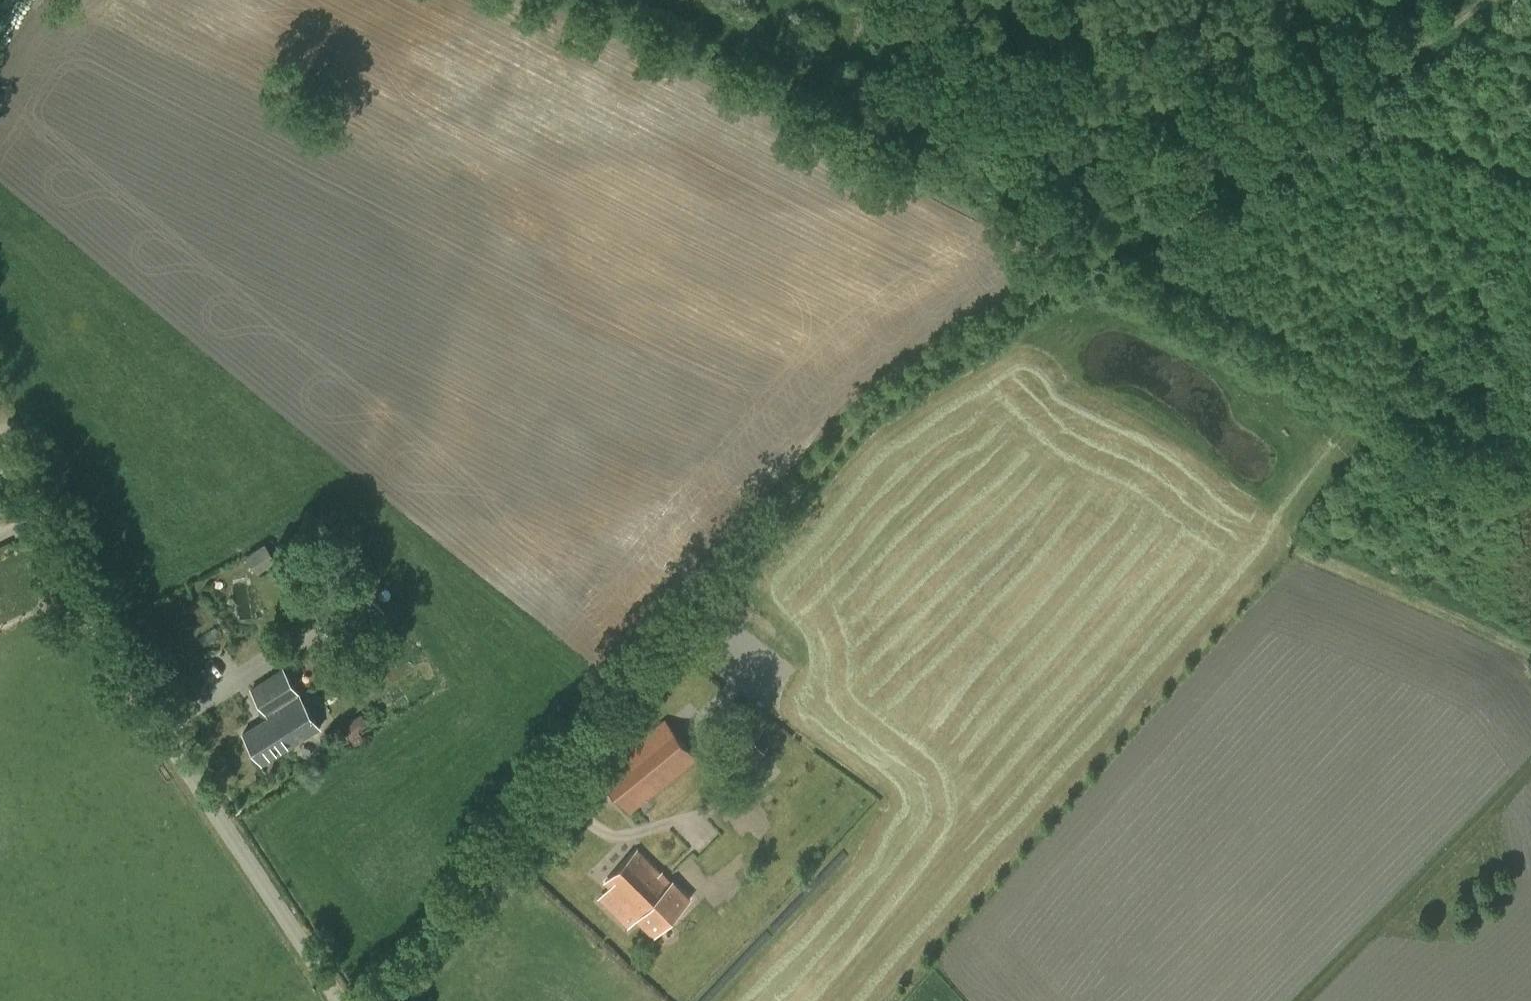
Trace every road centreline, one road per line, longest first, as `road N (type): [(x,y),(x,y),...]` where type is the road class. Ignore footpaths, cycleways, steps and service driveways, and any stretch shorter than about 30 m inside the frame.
road 1 (track): [(383,1000),(851,444),(931,382),(1503,0)]
road 2 (unclassified): [(344,1000),(106,647),(0,418)]

